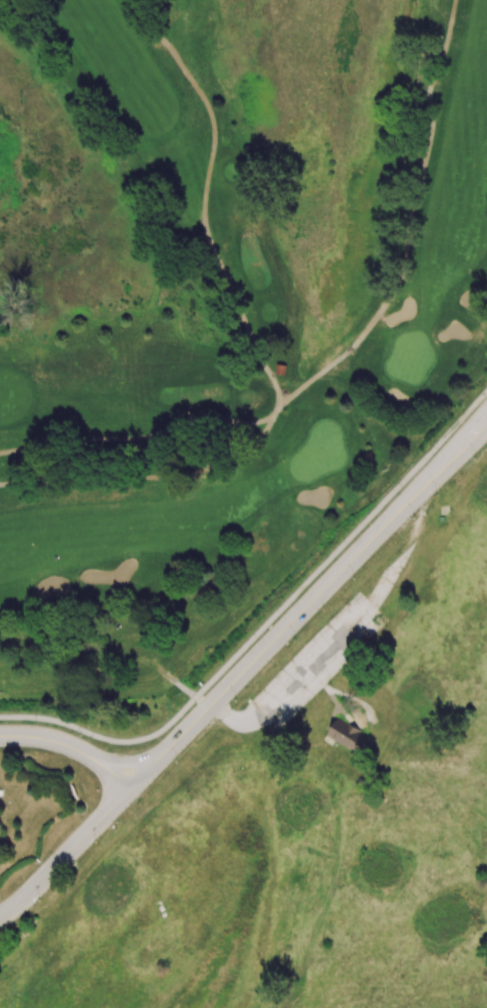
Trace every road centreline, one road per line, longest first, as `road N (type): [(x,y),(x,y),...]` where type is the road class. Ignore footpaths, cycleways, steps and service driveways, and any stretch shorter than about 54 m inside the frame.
road 1 (residential): [(464,446),(0,916)]
road 2 (residential): [(131,789),(66,743),(0,735)]

